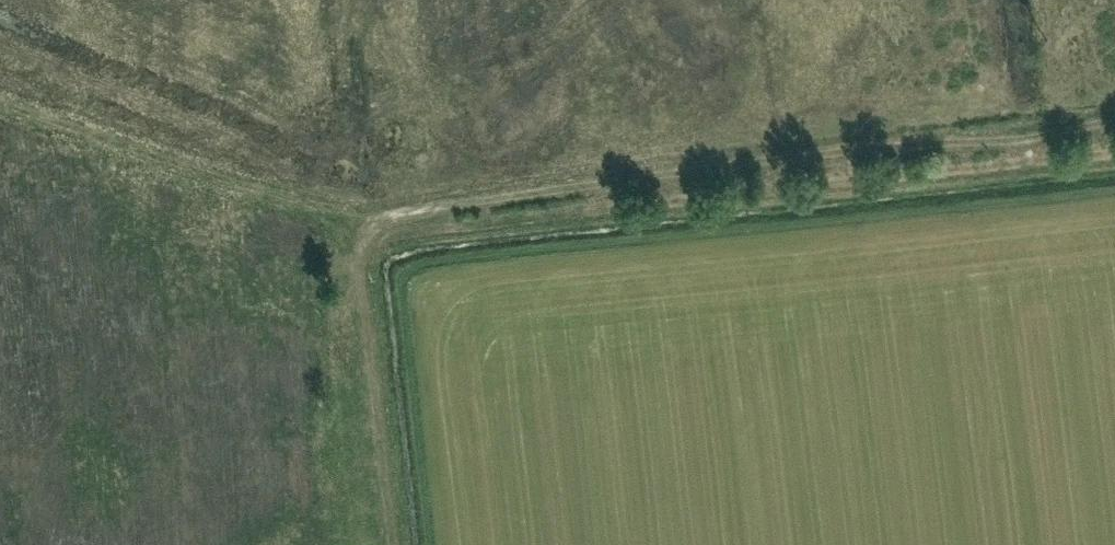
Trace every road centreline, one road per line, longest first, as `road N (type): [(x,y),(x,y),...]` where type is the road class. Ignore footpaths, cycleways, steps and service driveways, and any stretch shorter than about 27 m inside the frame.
road 1 (track): [(1114,115),(1036,130),(846,140),(373,219),(365,265),(398,544)]
road 2 (track): [(1114,151),(665,201),(402,238),(365,255)]

